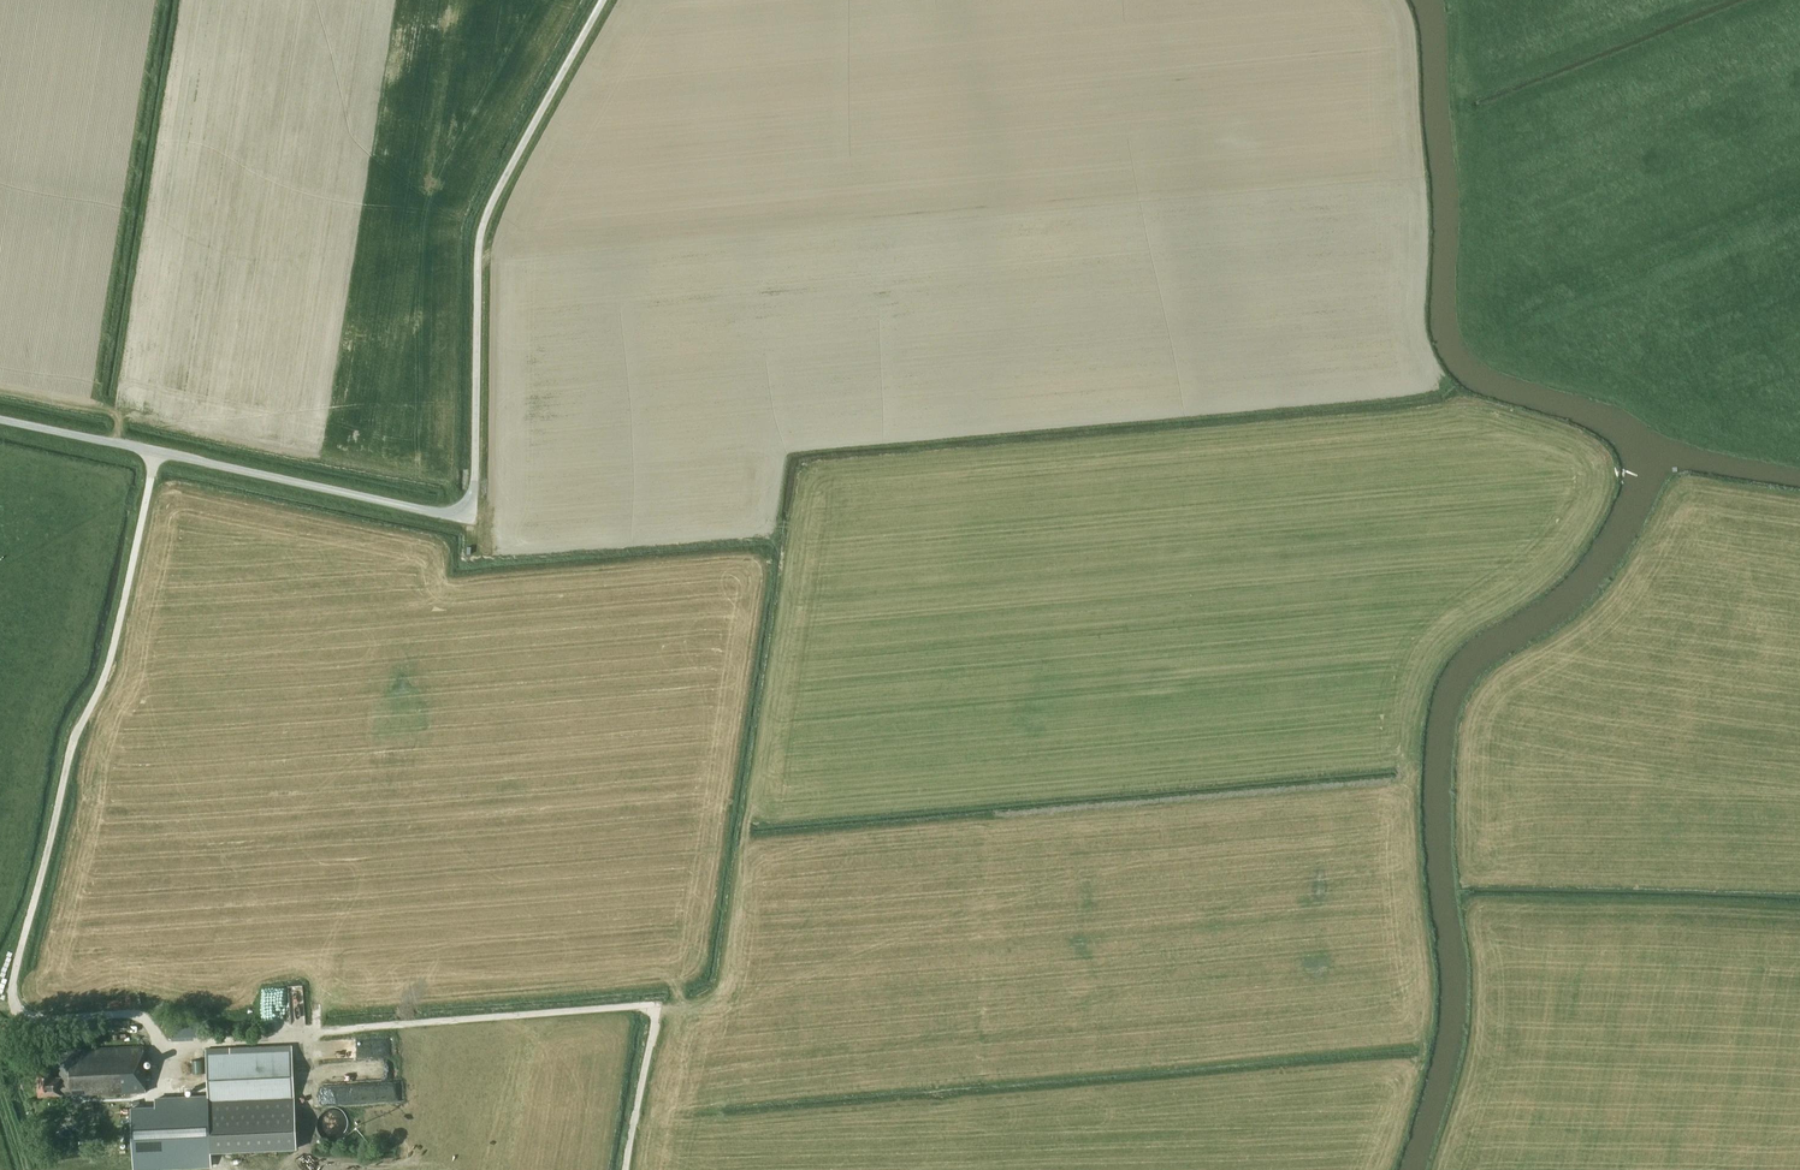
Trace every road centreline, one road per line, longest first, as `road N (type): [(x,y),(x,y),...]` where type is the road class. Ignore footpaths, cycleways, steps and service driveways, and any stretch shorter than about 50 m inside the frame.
road 1 (unclassified): [(471,518),(483,227),(603,0)]
road 2 (unclassified): [(471,518),(0,418)]

